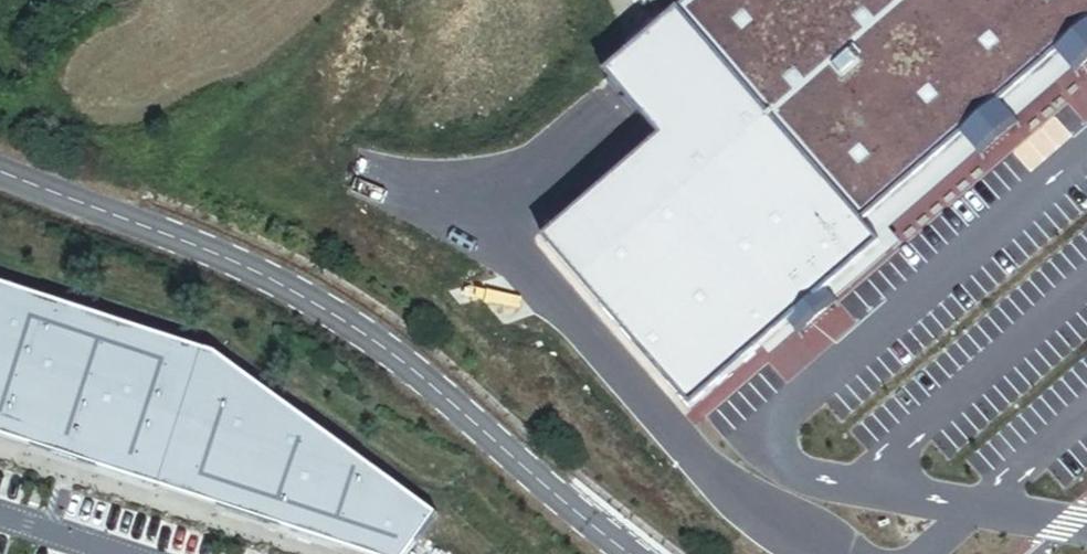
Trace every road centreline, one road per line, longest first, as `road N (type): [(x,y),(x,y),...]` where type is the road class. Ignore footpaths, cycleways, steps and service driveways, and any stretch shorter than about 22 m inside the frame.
road 1 (secondary): [(0,166),(281,279),(348,316),(639,553)]

